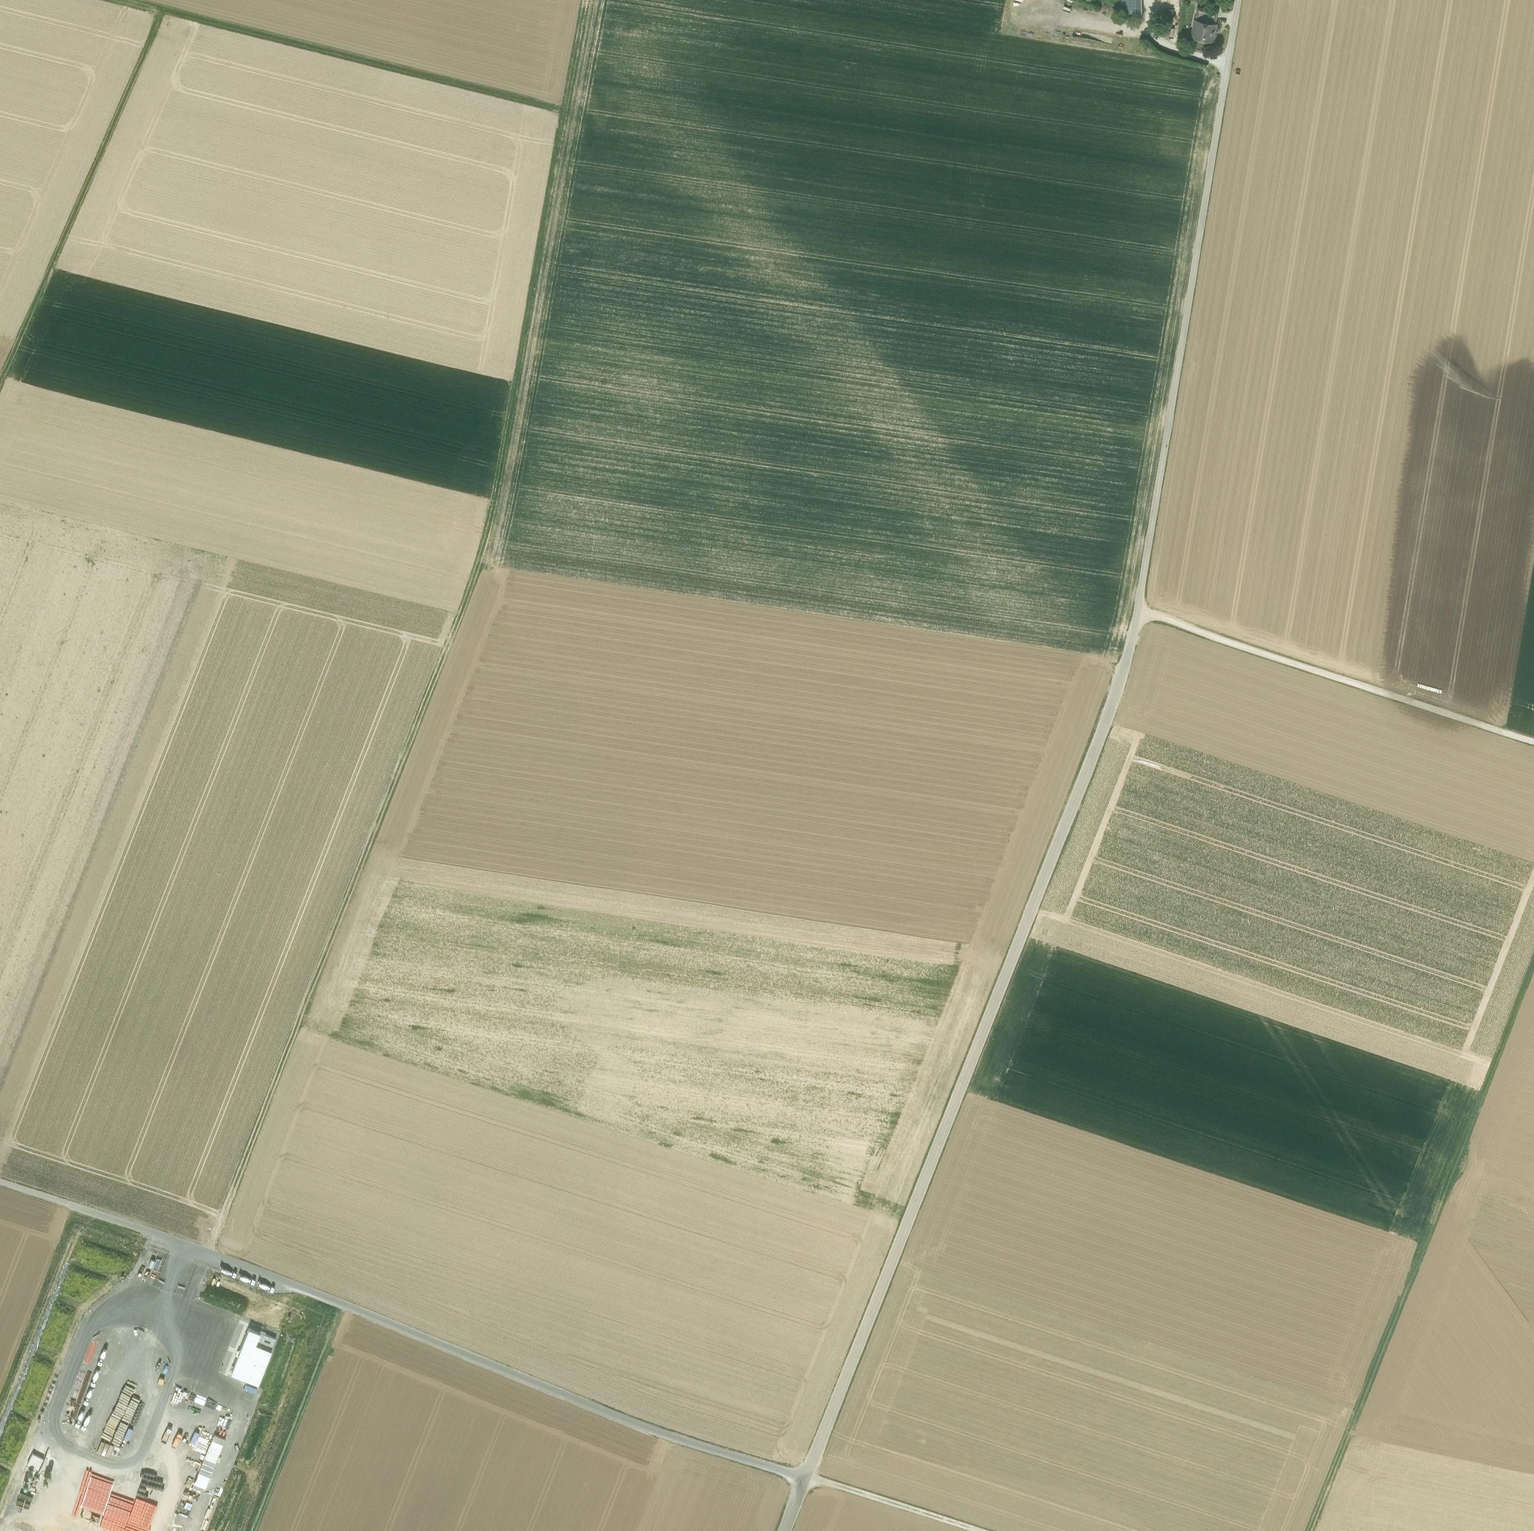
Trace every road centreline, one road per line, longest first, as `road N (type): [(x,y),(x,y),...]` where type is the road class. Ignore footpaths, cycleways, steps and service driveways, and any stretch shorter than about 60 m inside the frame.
road 1 (unclassified): [(1238,0),(1126,666),(786,1530)]
road 2 (track): [(976,1530),(638,1426),(207,1249),(0,1182)]
road 3 (track): [(1533,744),(1138,614)]

